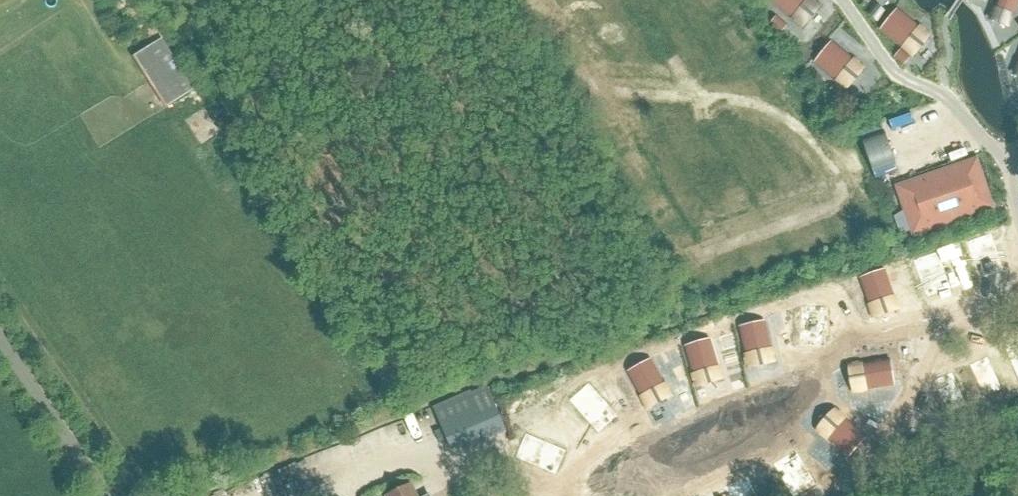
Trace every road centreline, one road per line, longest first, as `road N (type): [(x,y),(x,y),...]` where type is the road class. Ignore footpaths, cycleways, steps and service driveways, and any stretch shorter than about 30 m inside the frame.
road 1 (unclassified): [(105,495),(0,341)]
road 2 (track): [(873,495),(1017,430)]

